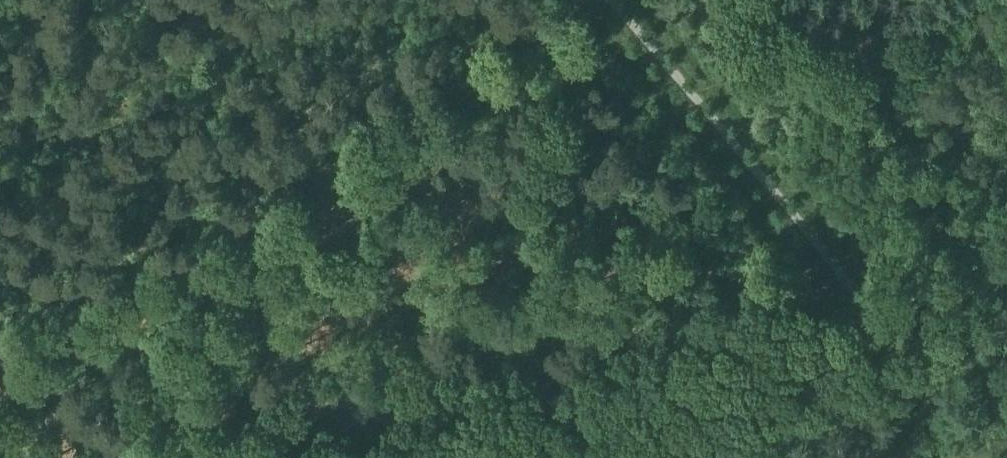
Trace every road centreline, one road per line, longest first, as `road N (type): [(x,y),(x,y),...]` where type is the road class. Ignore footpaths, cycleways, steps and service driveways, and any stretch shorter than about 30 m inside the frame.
road 1 (track): [(870,295),(291,225),(255,210)]
road 2 (track): [(416,457),(929,301)]

